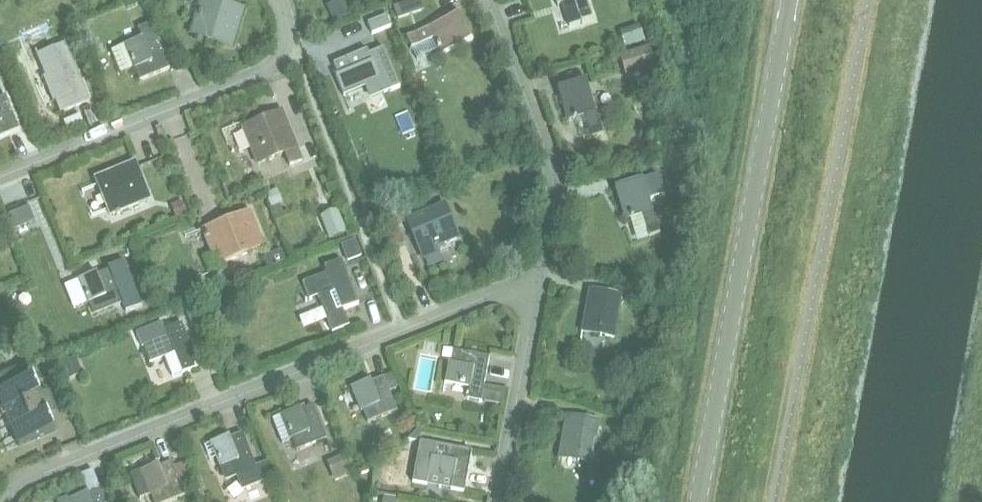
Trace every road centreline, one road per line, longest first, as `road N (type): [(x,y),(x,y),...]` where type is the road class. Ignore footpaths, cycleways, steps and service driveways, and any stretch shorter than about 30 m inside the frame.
road 1 (tertiary): [(698,501),(789,0)]

